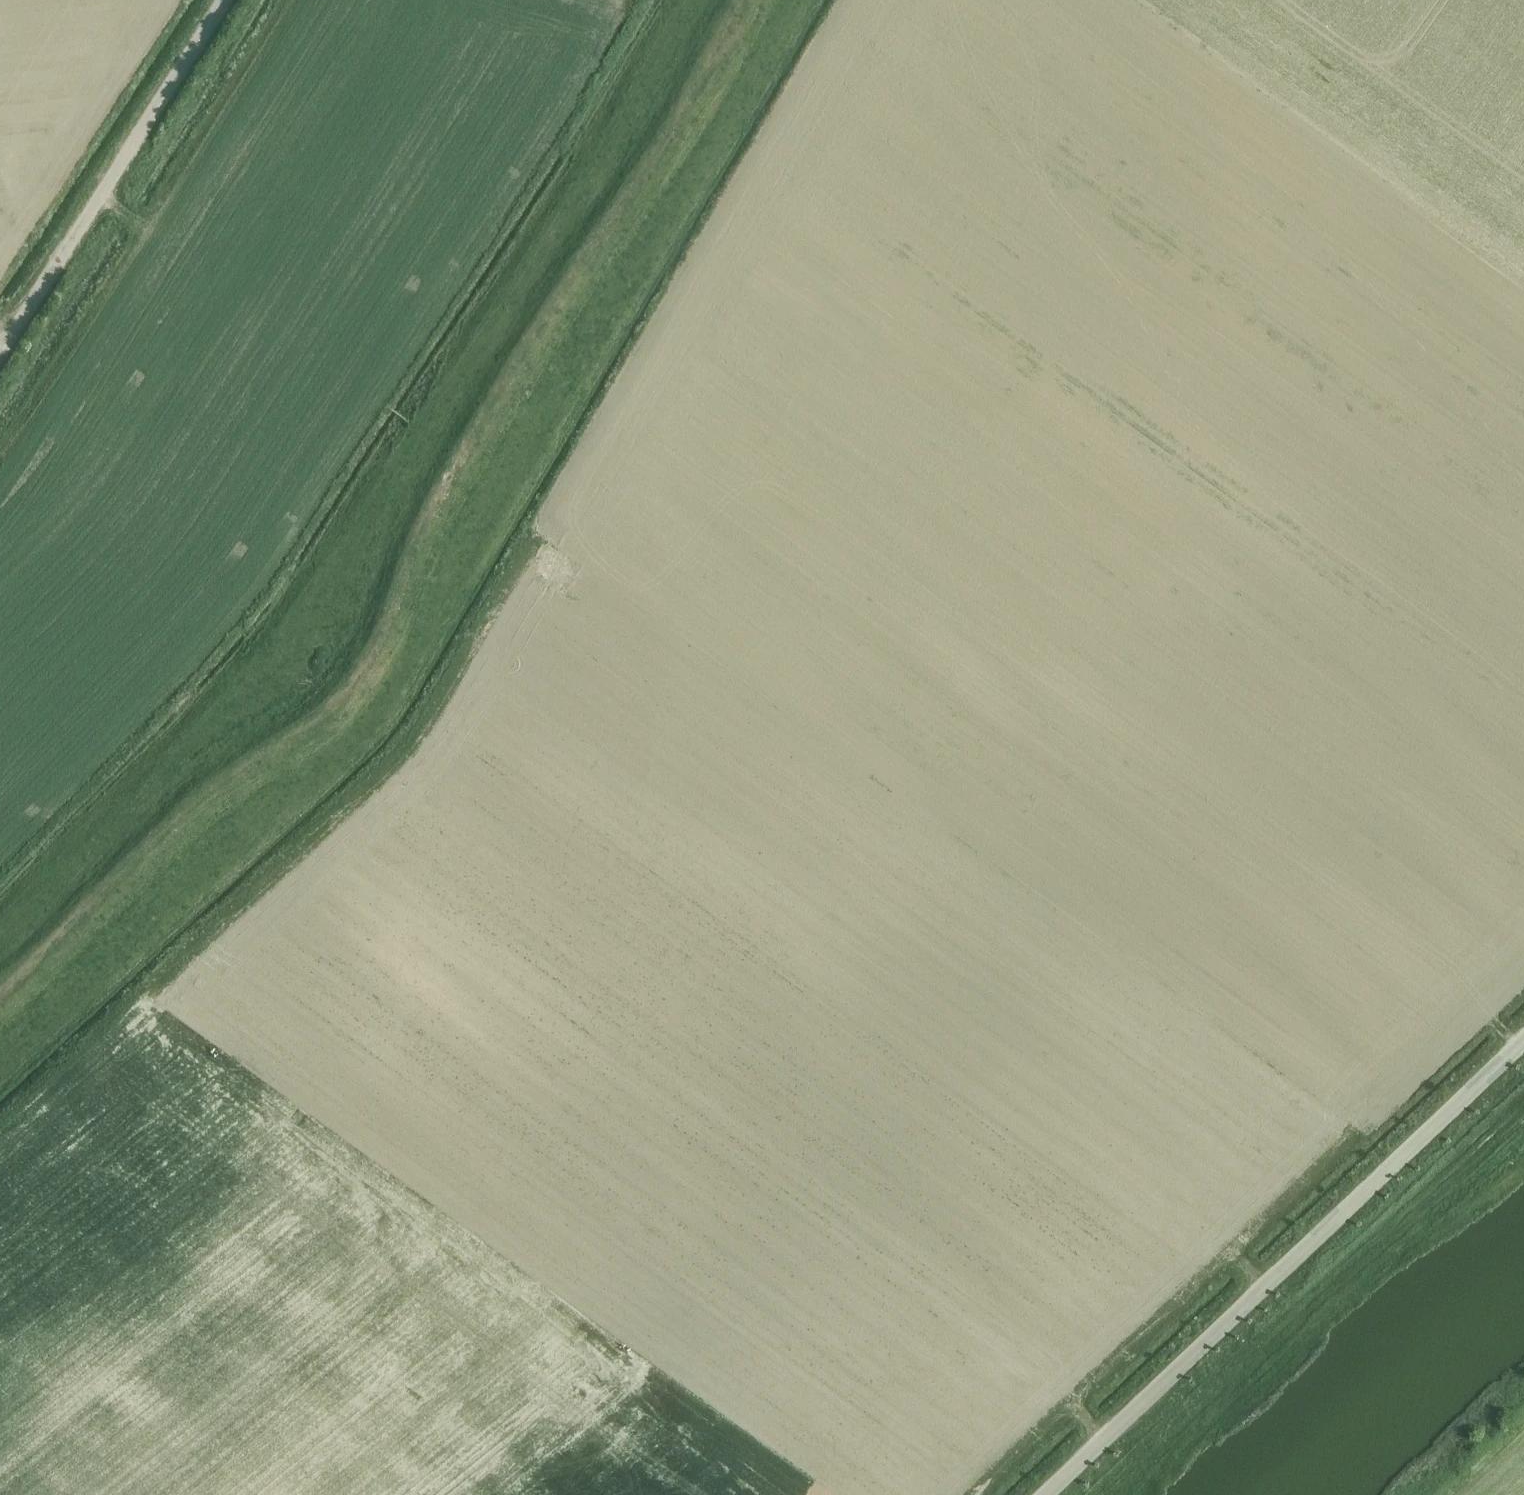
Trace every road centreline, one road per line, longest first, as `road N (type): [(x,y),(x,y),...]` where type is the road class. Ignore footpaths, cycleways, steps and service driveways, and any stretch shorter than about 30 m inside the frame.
road 1 (unclassified): [(1044,1494),(1523,1037)]
road 2 (unclassified): [(0,360),(232,0)]

